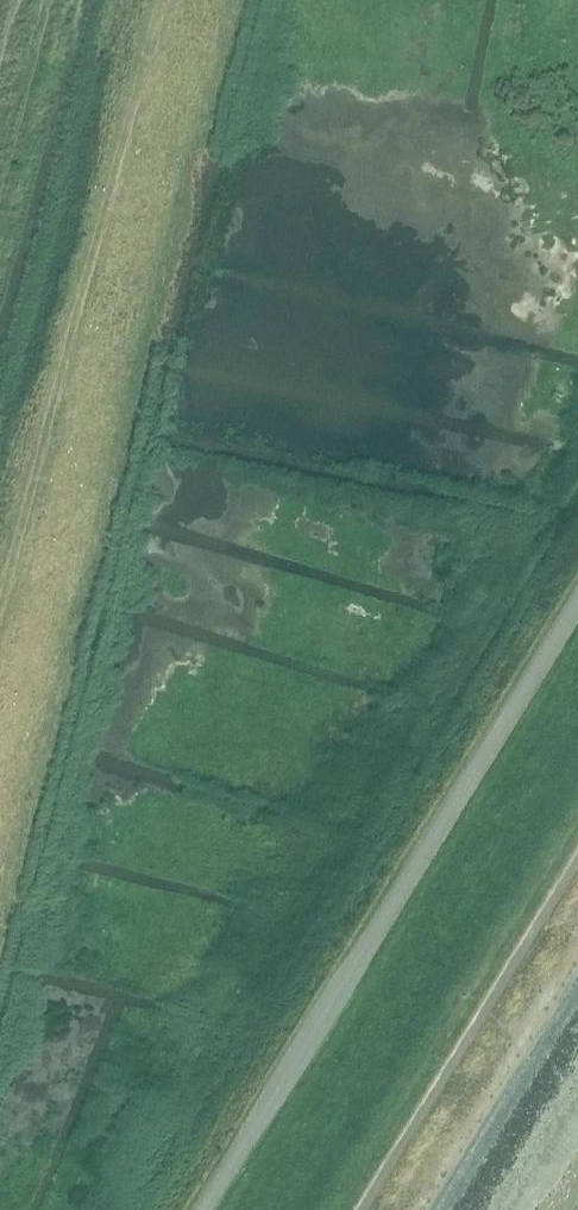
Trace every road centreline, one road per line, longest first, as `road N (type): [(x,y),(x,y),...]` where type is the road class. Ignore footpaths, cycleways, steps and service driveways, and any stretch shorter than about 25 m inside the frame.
road 1 (unclassified): [(206,1209),(577,608)]

